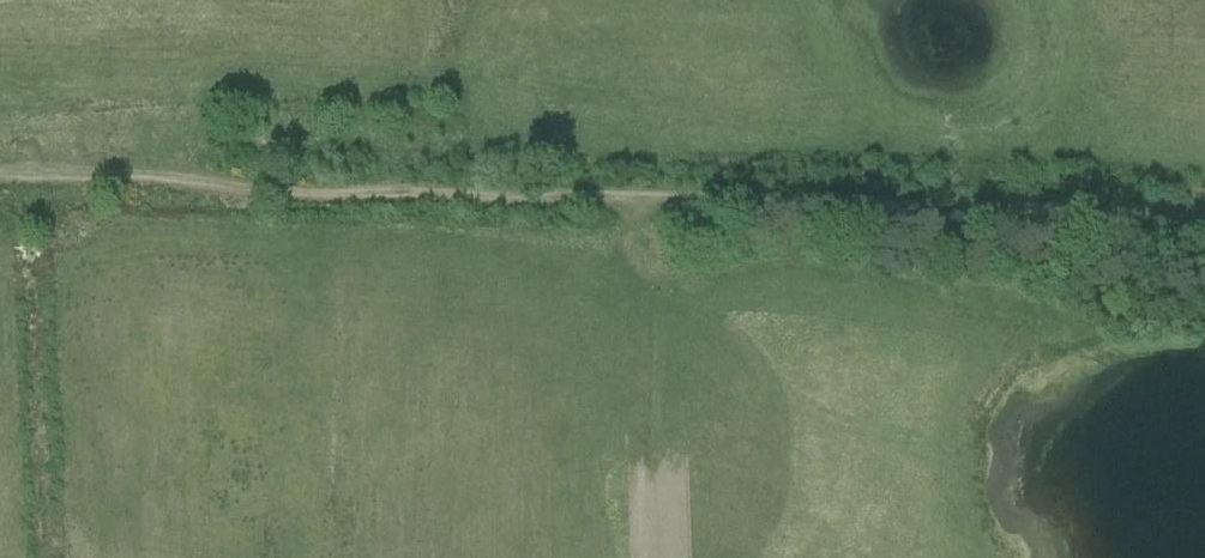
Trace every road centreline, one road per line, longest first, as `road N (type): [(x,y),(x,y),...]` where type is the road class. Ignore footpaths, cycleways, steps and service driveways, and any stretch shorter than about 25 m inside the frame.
road 1 (track): [(0,176),(1204,215)]

